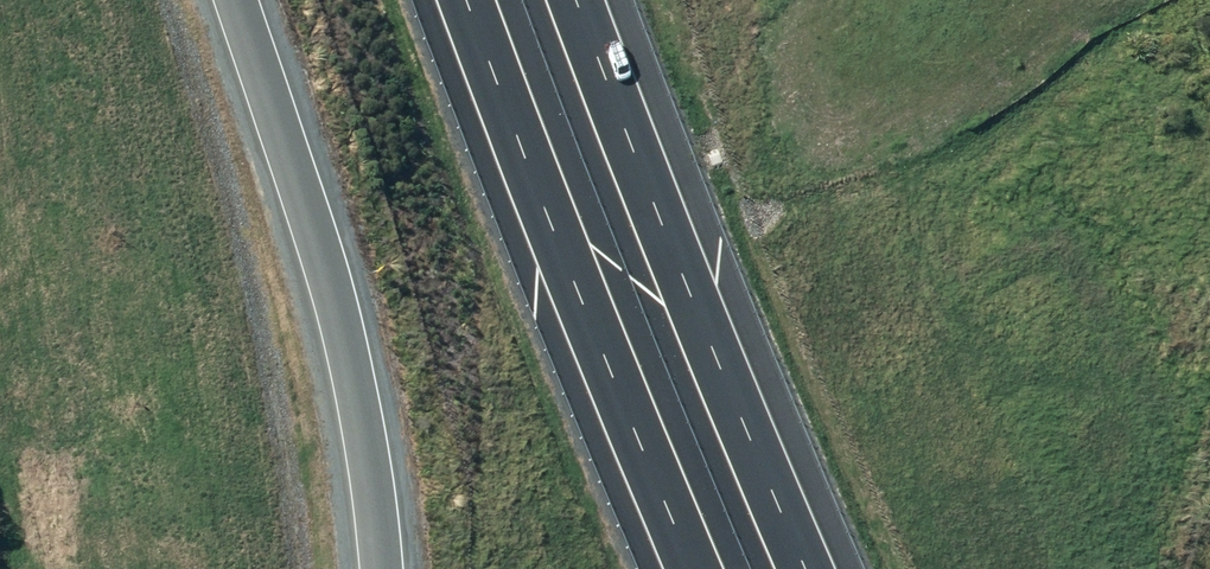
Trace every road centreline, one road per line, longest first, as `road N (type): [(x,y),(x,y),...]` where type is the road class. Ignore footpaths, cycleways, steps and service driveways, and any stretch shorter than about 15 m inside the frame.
road 1 (motorway): [(714,568),(478,0)]
road 2 (motorway): [(593,0),(709,300),(827,568)]
road 3 (unclassified): [(245,0),(353,343),(383,494),(387,568)]

